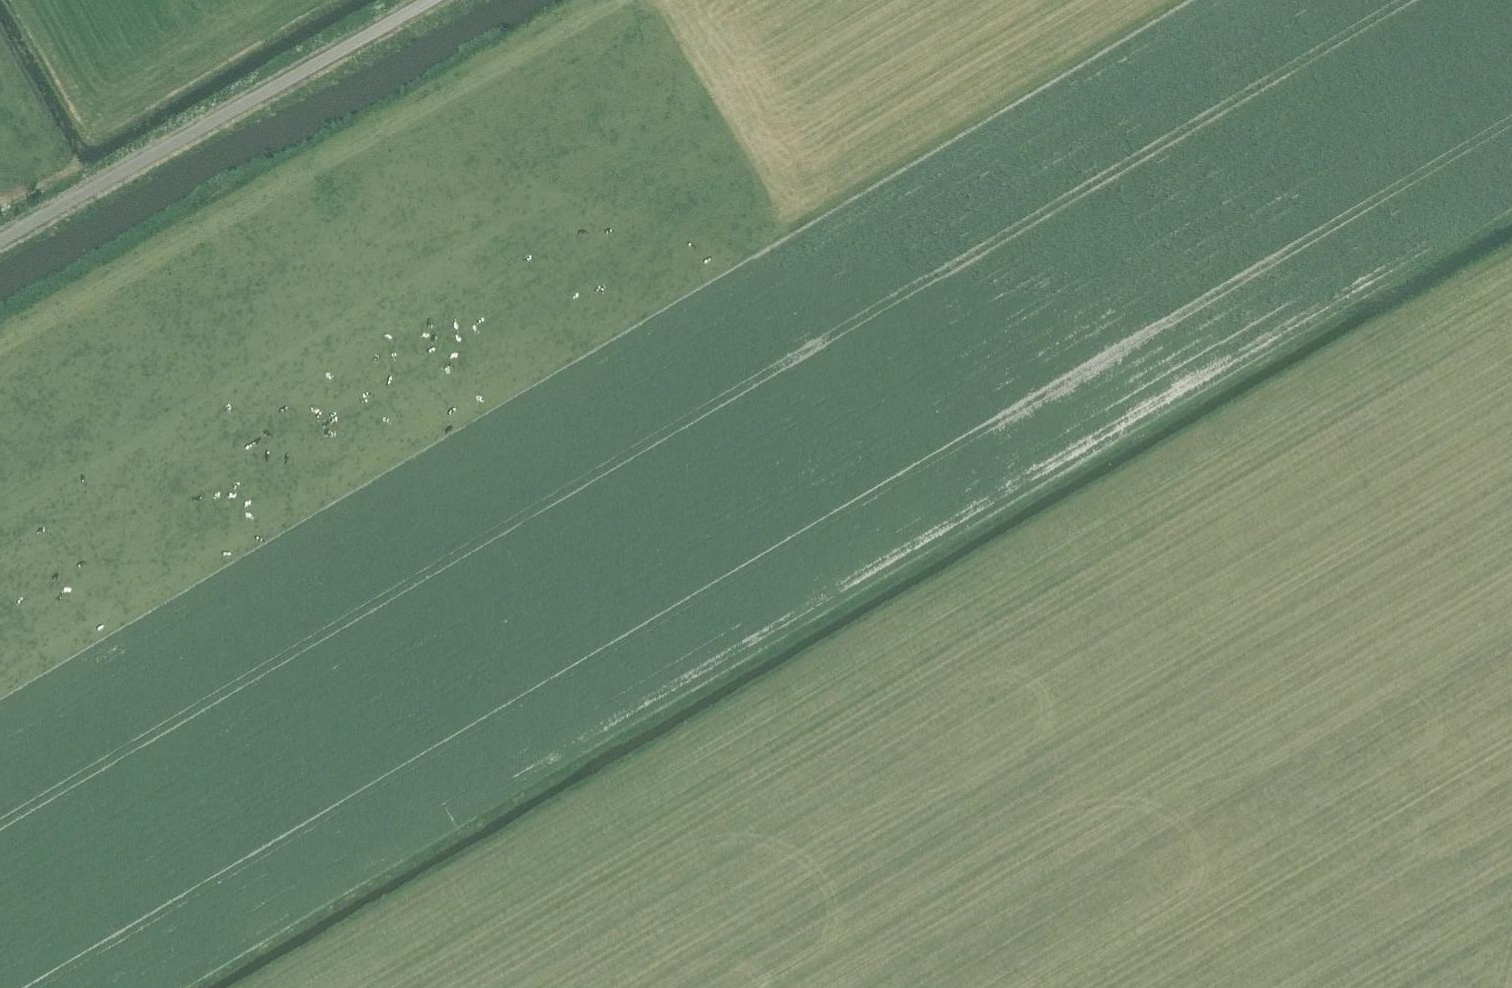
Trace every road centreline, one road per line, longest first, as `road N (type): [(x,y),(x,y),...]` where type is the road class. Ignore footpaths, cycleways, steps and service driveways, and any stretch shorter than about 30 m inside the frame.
road 1 (unclassified): [(0,244),(427,0)]

